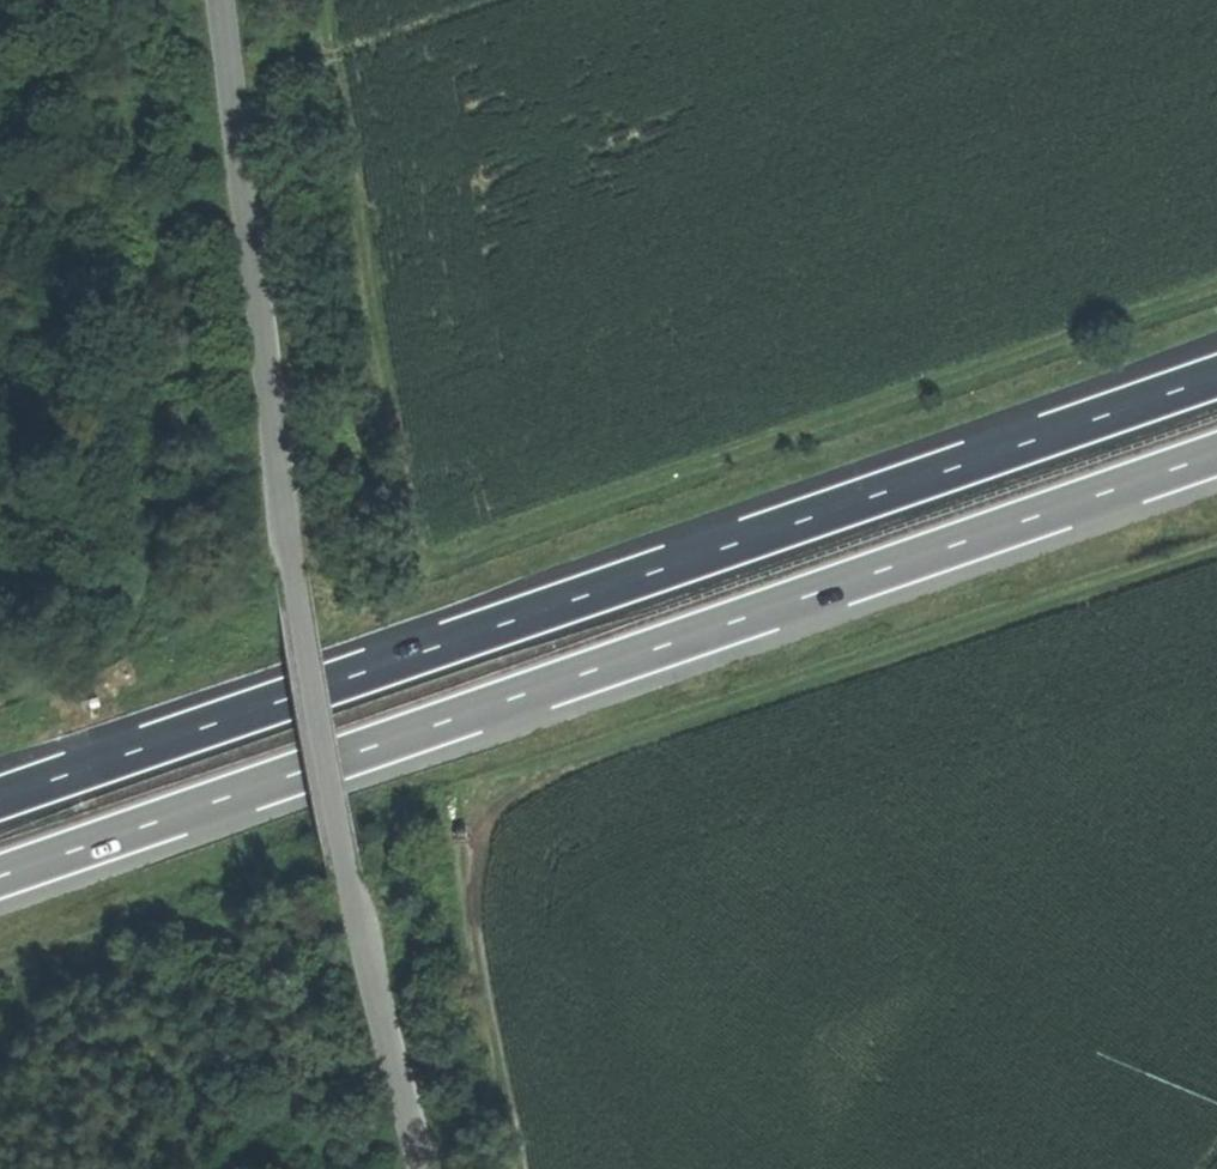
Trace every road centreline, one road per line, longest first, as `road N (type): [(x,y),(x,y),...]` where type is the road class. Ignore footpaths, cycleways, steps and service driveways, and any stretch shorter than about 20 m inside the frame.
road 1 (motorway): [(0,875),(1216,453)]
road 2 (motorway): [(1216,376),(0,797)]
road 3 (unclassified): [(218,0),(291,577),(345,876),(424,1168)]
road 4 (track): [(1216,547),(560,767),(517,793),(489,834),(475,916),(487,1026),(519,1168)]
road 5 (track): [(0,698),(65,675),(131,623),(158,519),(157,270),(123,0)]
road 6 (track): [(323,1168),(278,1005),(214,938),(141,930),(0,978)]

